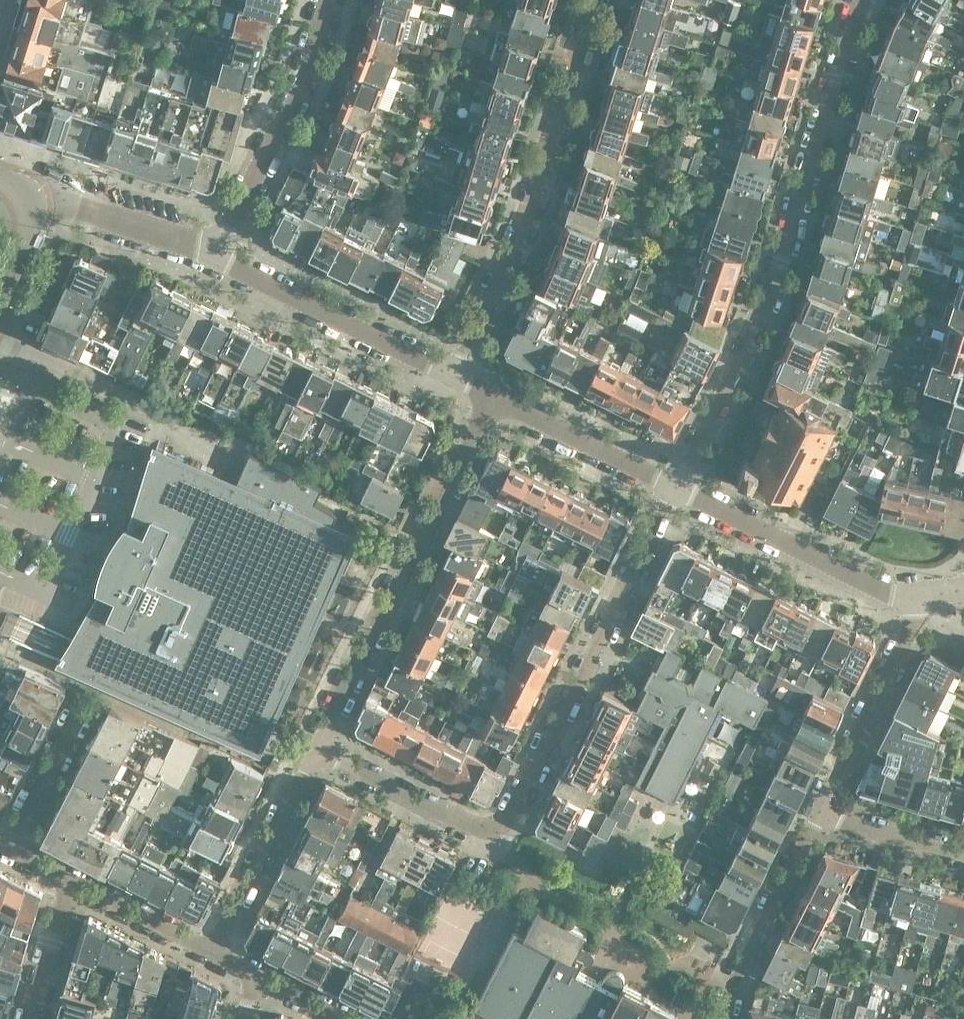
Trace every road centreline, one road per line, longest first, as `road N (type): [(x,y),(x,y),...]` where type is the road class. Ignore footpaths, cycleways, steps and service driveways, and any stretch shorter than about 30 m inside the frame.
road 1 (residential): [(675,484),(728,387),(779,264),(856,0)]
road 2 (residential): [(454,372),(522,231),(593,0)]
road 3 (residential): [(499,825),(675,484)]
road 4 (residential): [(318,716),(487,388)]
road 5 (residential): [(212,254),(310,68),(327,0)]
road 6 (residential): [(454,372),(212,254)]
road 7 (residential): [(907,597),(675,484)]
road 8 (residential): [(215,952),(318,716)]
road 9 (residential): [(821,815),(907,597)]
road 10 (residential): [(715,1018),(821,815)]
road 11 (residential): [(499,825),(318,716)]
road 12 (residential): [(675,484),(487,388)]
road 13 (residential): [(212,254),(64,201),(33,198)]
road 14 (residential): [(215,952),(71,880)]
road 15 (residential): [(963,856),(821,815)]
road 16 (residential): [(31,1018),(71,880)]

